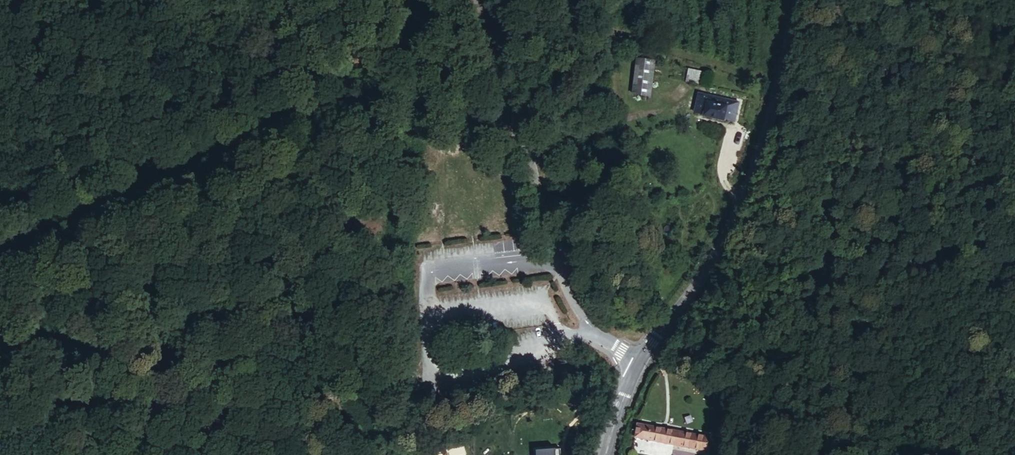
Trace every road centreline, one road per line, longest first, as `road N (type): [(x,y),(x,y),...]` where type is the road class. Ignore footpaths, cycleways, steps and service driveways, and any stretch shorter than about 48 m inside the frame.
road 1 (tertiary): [(604,454),(630,382),(717,254),(749,184),(797,0)]
road 2 (track): [(875,454),(828,434),(807,406),(763,378),(668,350),(650,352)]
road 3 (track): [(548,228),(503,61),(474,0)]

